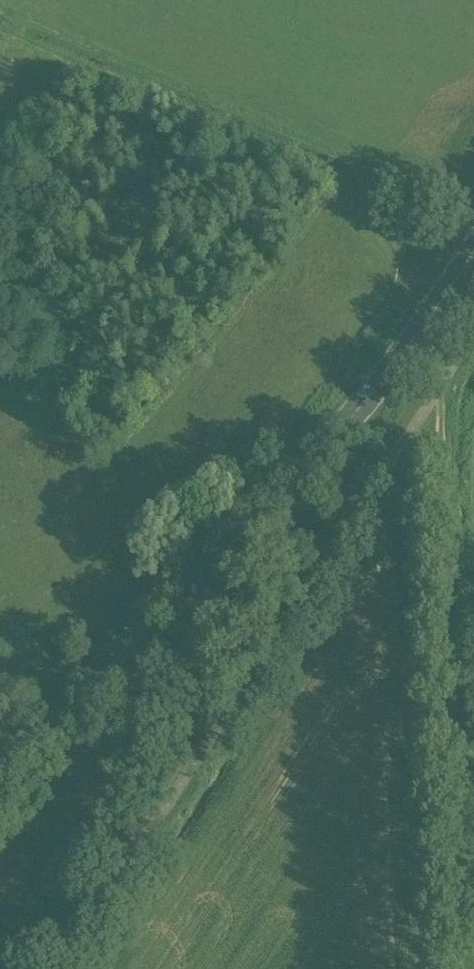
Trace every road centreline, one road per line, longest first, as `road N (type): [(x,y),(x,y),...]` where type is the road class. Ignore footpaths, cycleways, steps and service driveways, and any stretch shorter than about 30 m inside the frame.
road 1 (primary): [(0,771),(320,454),(473,253)]
road 2 (track): [(461,968),(440,387),(432,347),(419,332)]

